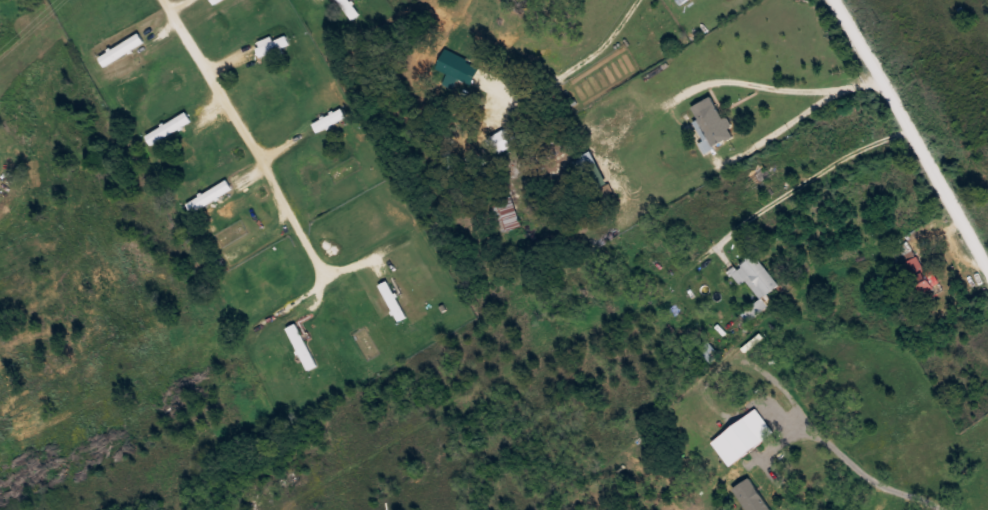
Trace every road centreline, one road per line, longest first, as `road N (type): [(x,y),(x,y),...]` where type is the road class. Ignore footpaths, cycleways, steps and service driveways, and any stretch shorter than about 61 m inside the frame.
road 1 (residential): [(987,254),(842,0)]

